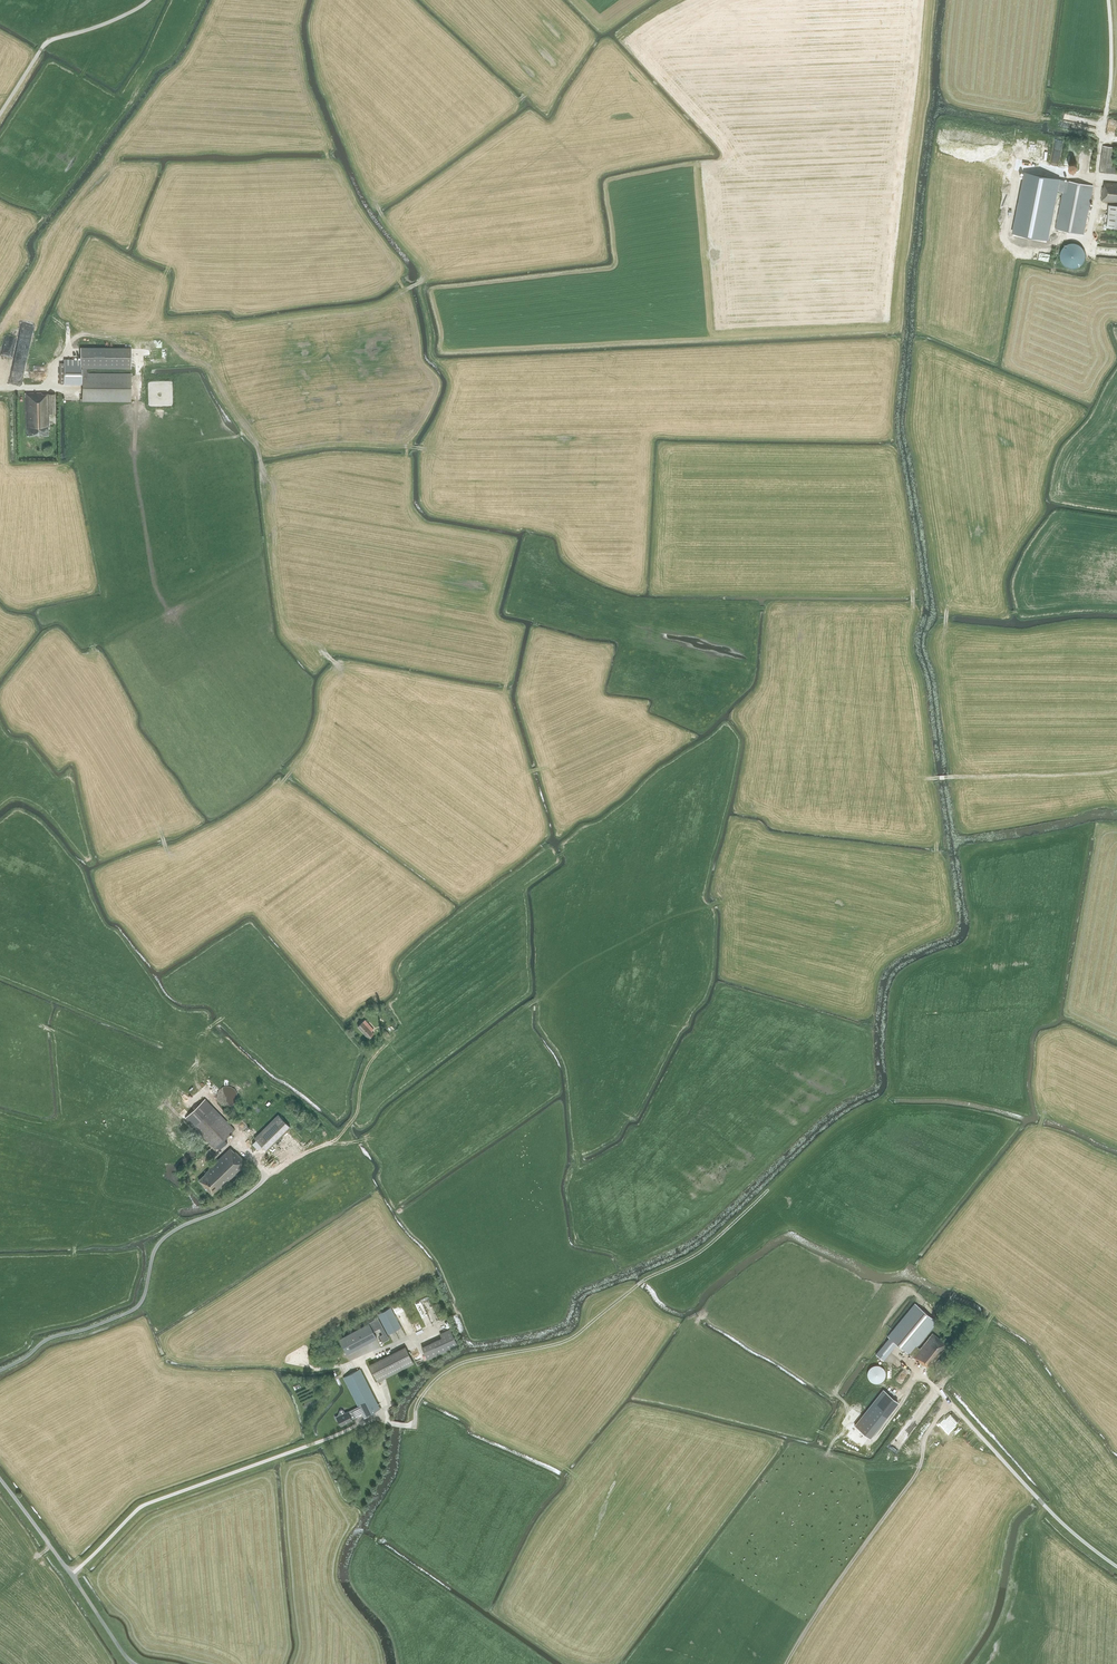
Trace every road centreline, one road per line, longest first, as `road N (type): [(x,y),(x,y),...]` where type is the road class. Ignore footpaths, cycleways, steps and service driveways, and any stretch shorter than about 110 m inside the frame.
road 1 (track): [(390,1423),(414,1425),(424,1393),(465,1361),(569,1340),(644,1280),(711,1244),(767,1190)]
road 2 (track): [(786,1663),(916,1475),(924,1440),(950,1402)]
road 3 (unclassified): [(133,1663),(0,1479)]
road 4 (unclassified): [(0,113),(45,43),(150,0)]
road 5 (track): [(928,779),(1116,770)]
road 6 (track): [(1108,0),(1111,74),(1096,176)]

